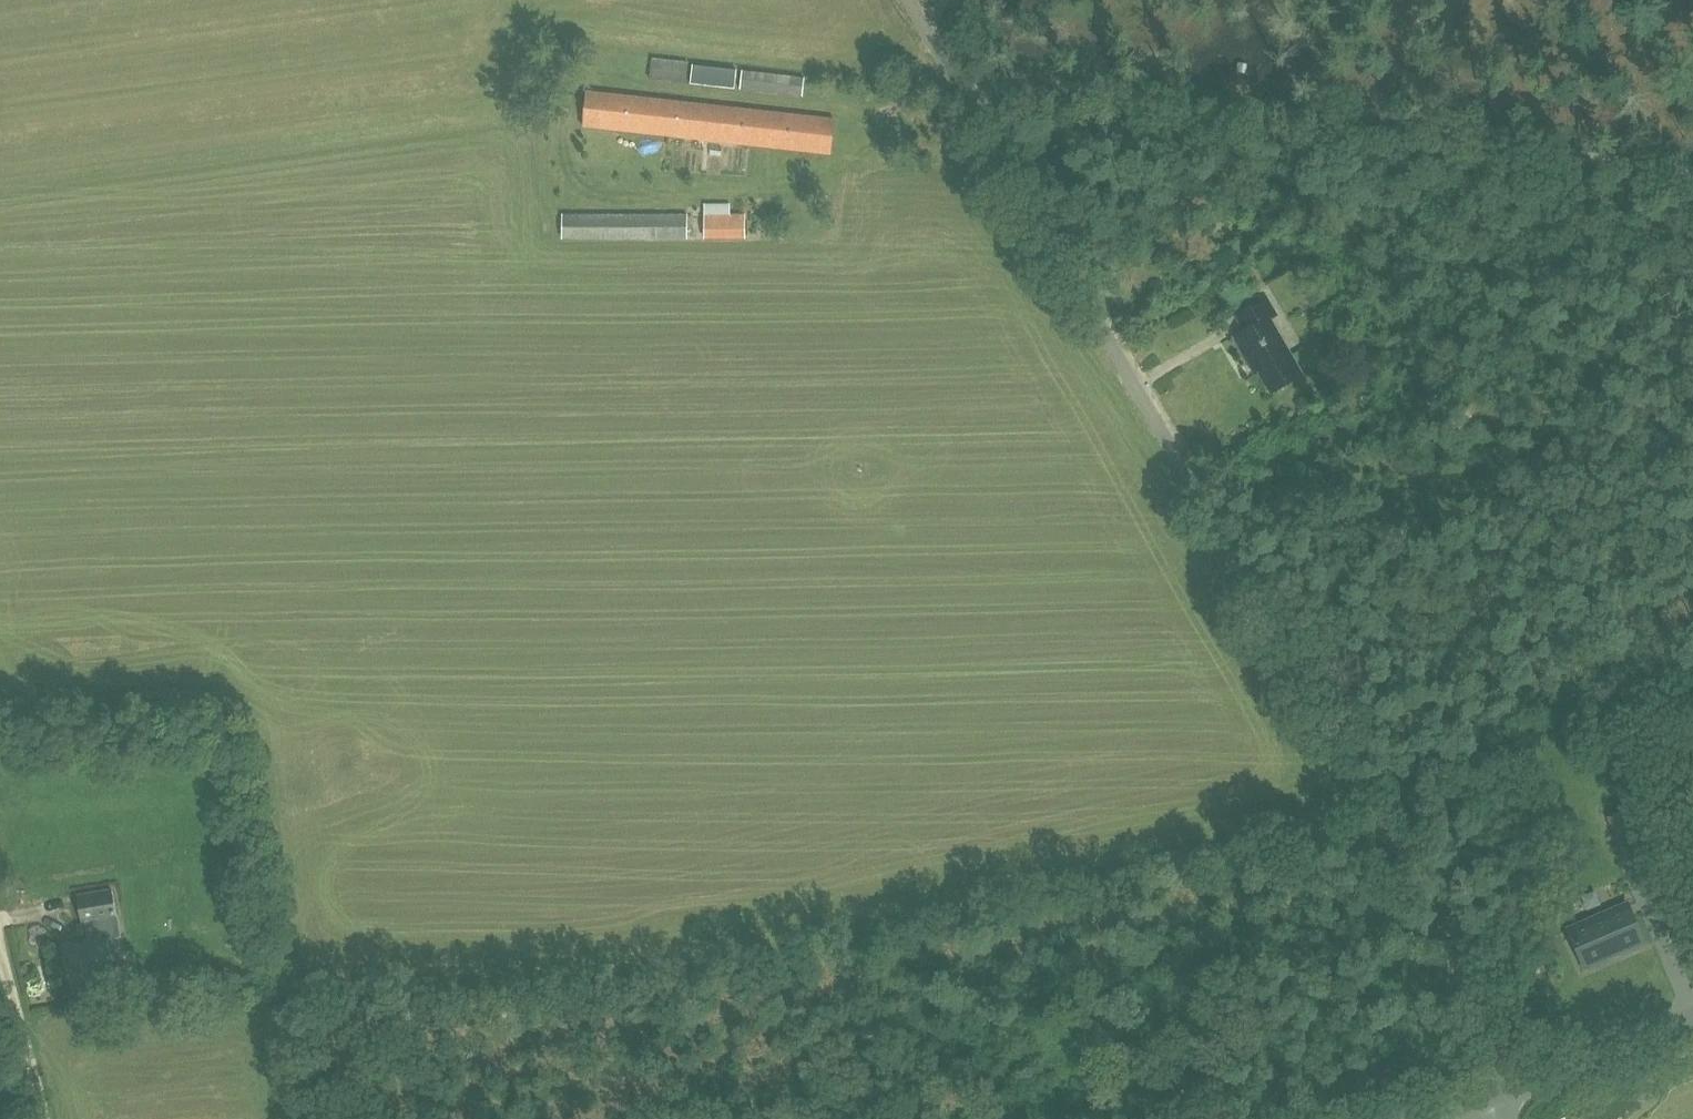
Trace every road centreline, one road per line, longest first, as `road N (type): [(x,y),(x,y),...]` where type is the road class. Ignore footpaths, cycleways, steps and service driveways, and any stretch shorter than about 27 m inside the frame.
road 1 (unclassified): [(1503,1093),(1474,1001),(1336,724),(909,0)]
road 2 (track): [(958,79),(1072,82),(1692,173)]
road 3 (unclassified): [(1503,1093),(1692,1016)]
road 4 (track): [(43,1118),(0,943)]

